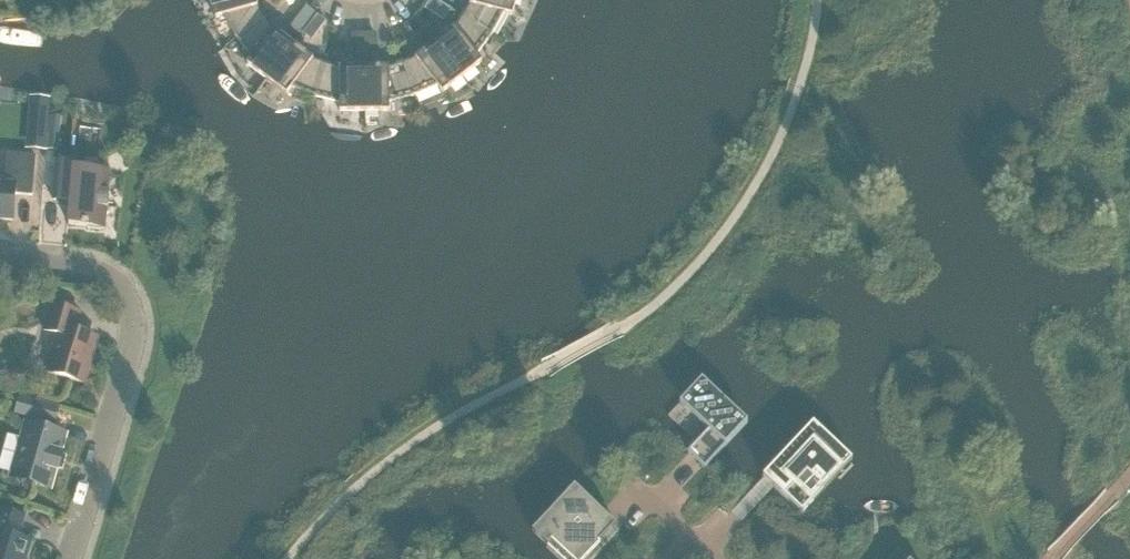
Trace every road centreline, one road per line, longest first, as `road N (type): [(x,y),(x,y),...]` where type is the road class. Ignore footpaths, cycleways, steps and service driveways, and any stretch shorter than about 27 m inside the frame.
road 1 (residential): [(64,558),(130,345),(127,310),(115,286),(84,267),(0,260)]

